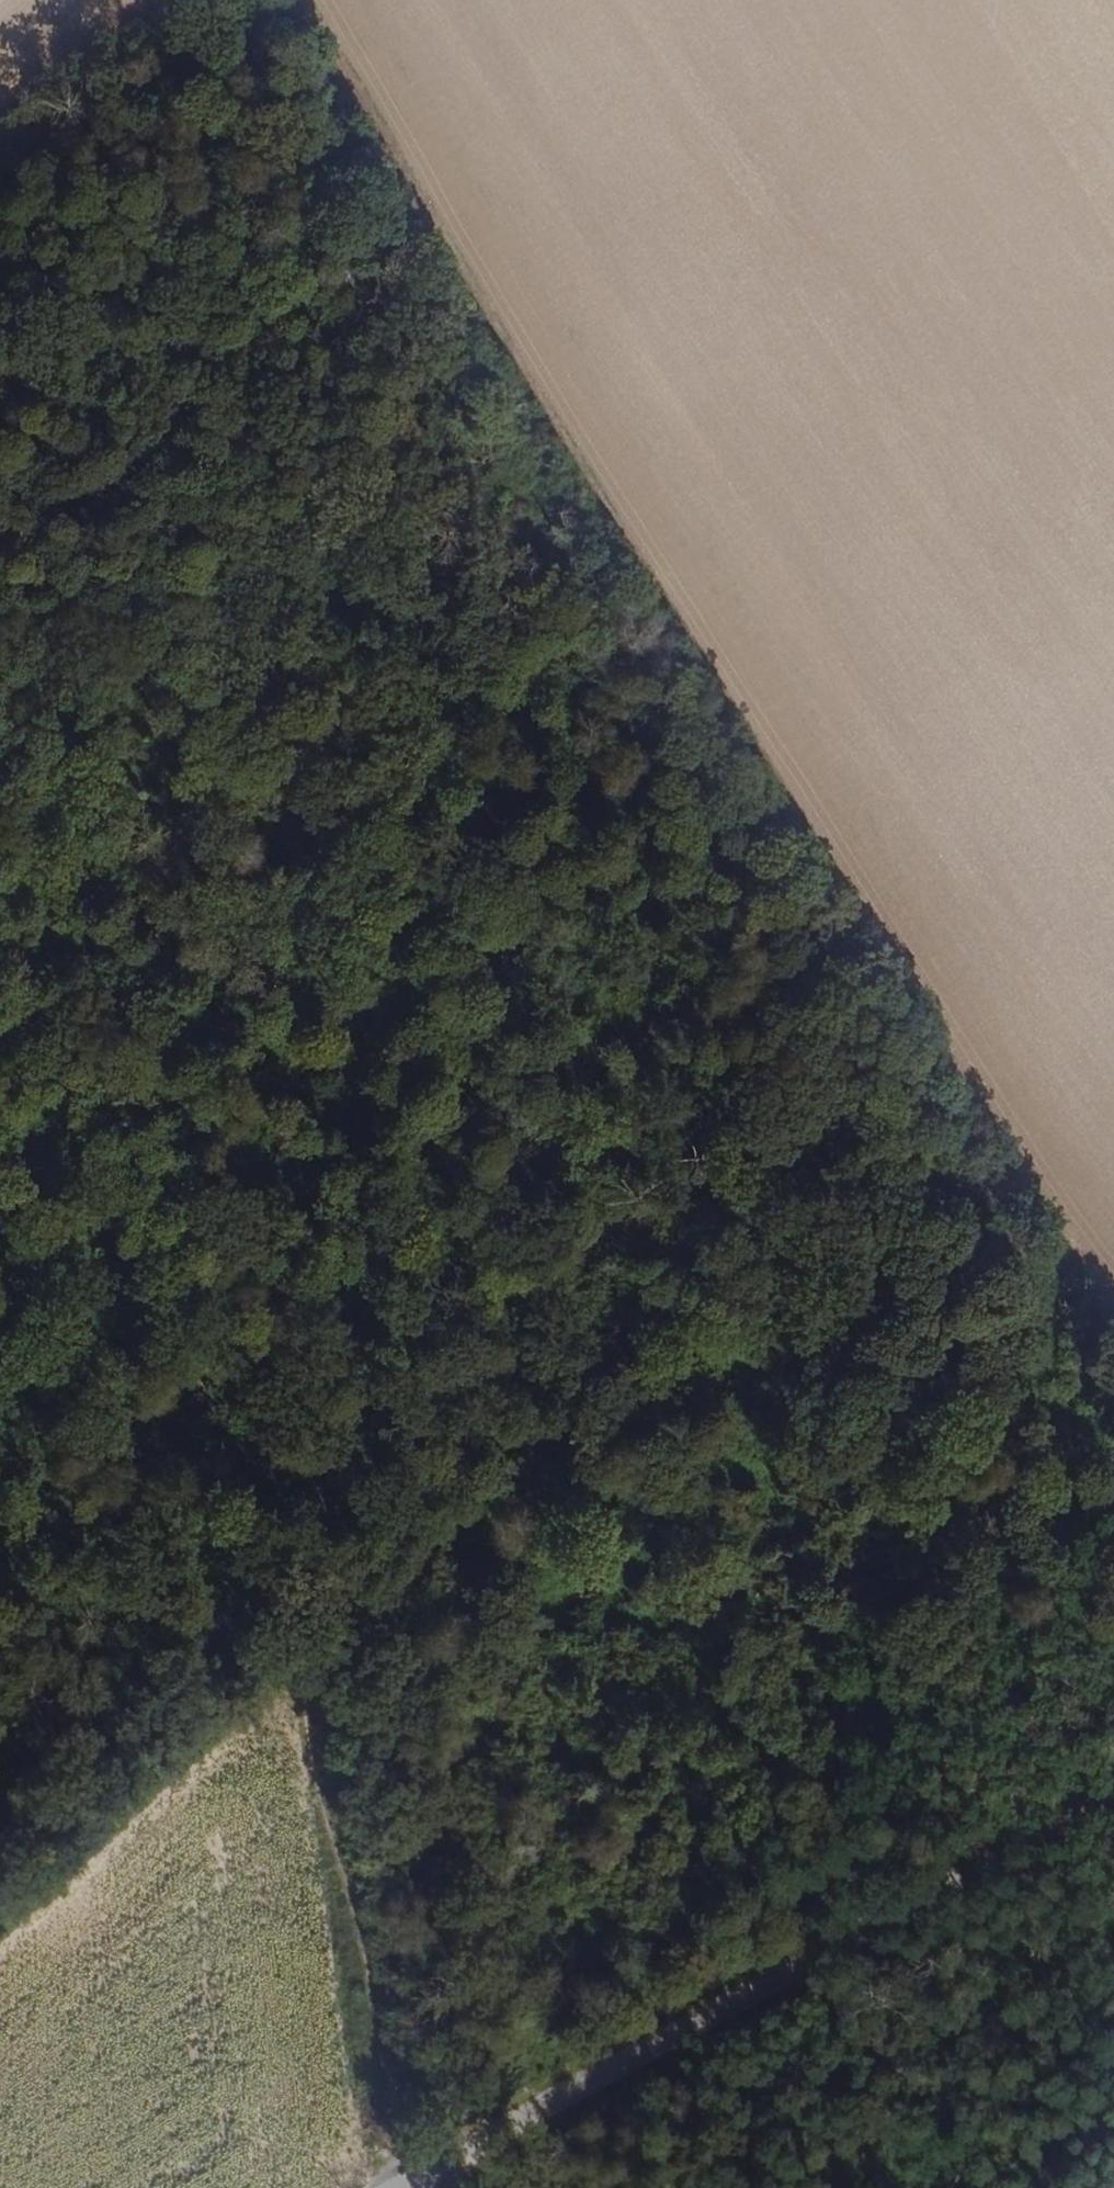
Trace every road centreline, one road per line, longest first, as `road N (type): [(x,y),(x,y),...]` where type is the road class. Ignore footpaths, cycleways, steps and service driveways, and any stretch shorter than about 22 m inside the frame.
road 1 (track): [(411,2187),(294,1638),(163,1333),(0,1068)]
road 2 (unclassified): [(390,2187),(1113,1796)]

